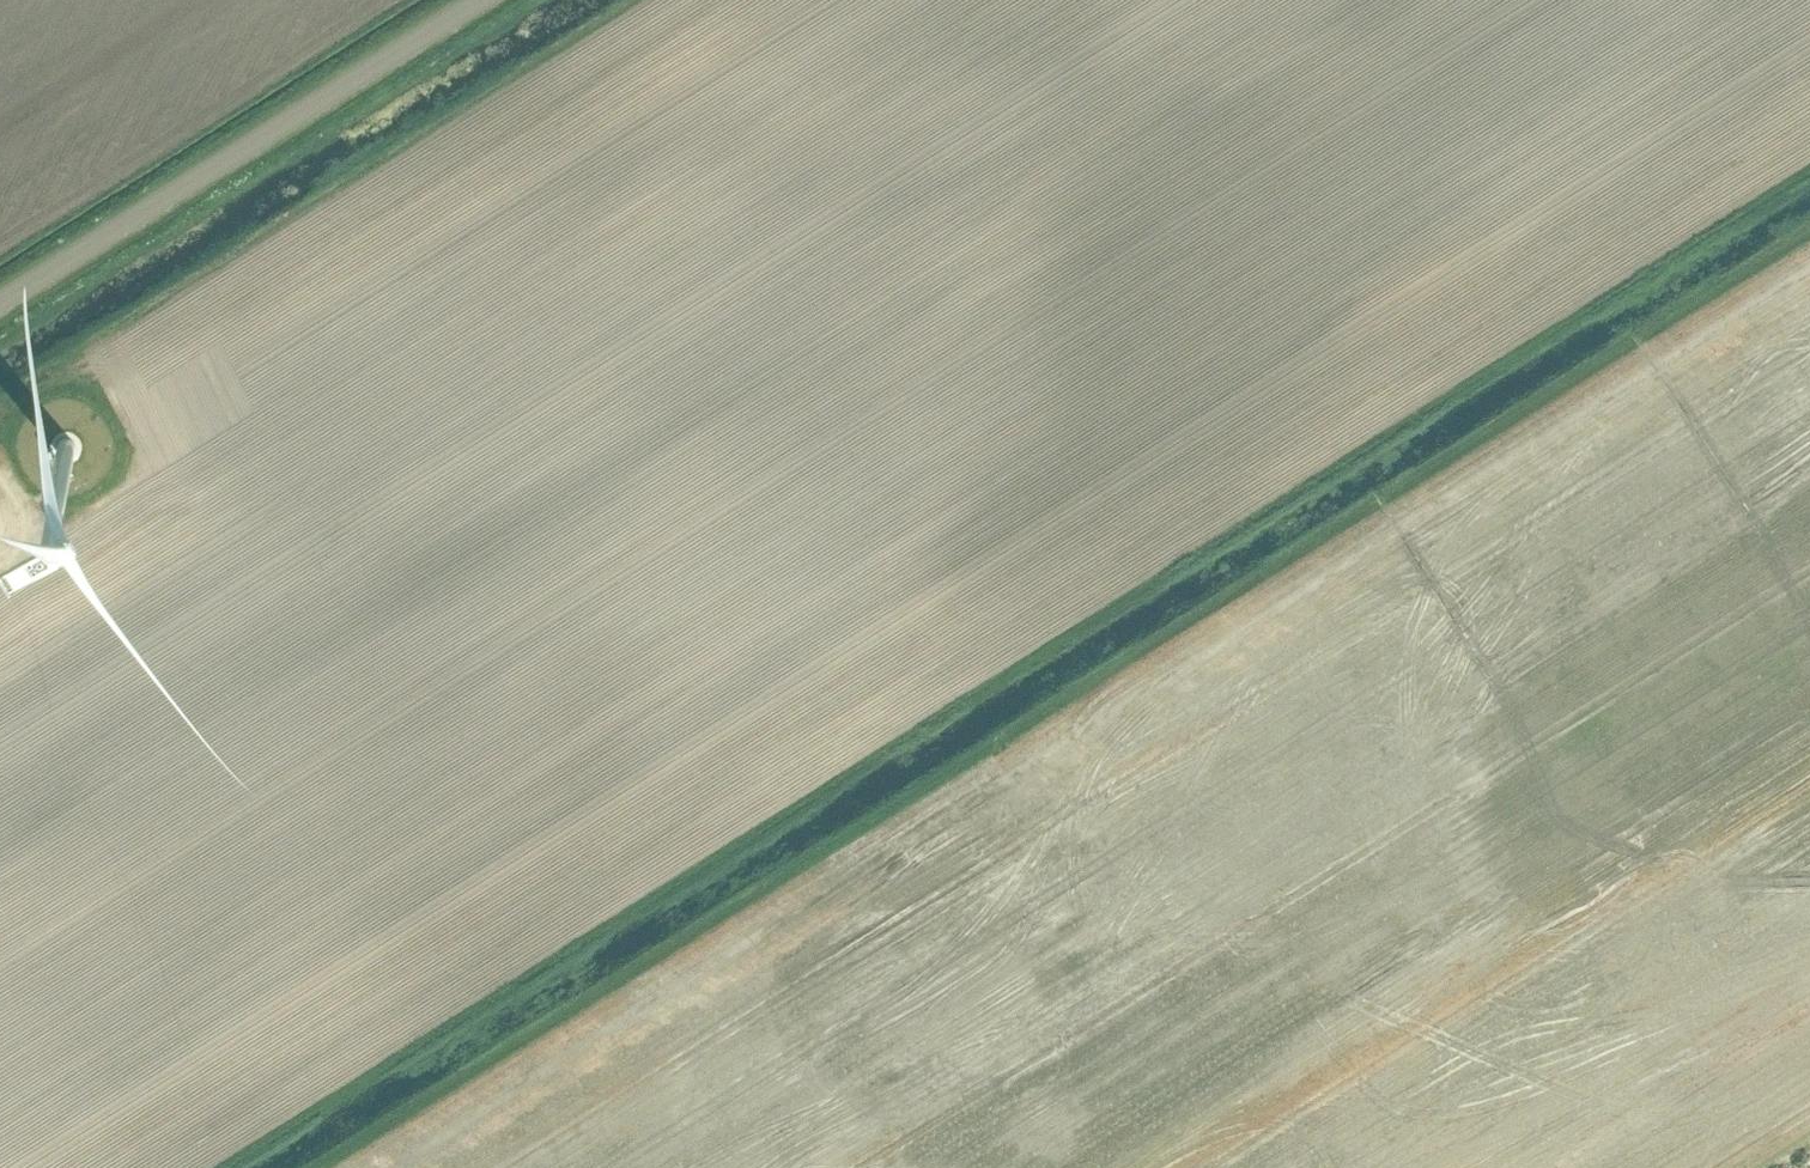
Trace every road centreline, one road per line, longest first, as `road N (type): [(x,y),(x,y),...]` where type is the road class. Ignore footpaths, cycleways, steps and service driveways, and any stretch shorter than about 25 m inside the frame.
road 1 (unclassified): [(0,297),(474,0)]

